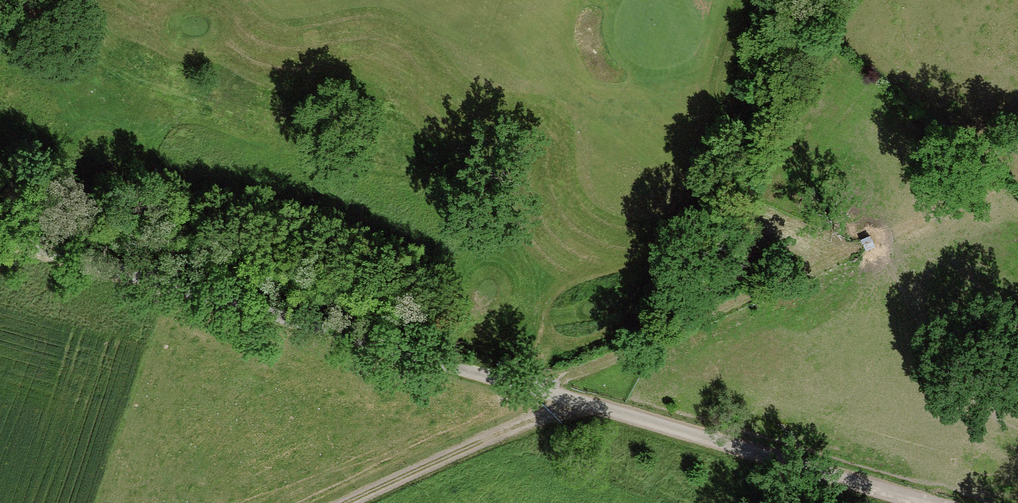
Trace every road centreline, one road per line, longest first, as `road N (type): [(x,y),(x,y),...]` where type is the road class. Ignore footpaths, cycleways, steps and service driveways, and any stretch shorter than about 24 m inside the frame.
road 1 (track): [(0,236),(928,502)]
road 2 (track): [(539,390),(853,249)]
road 3 (track): [(583,403),(345,502)]

